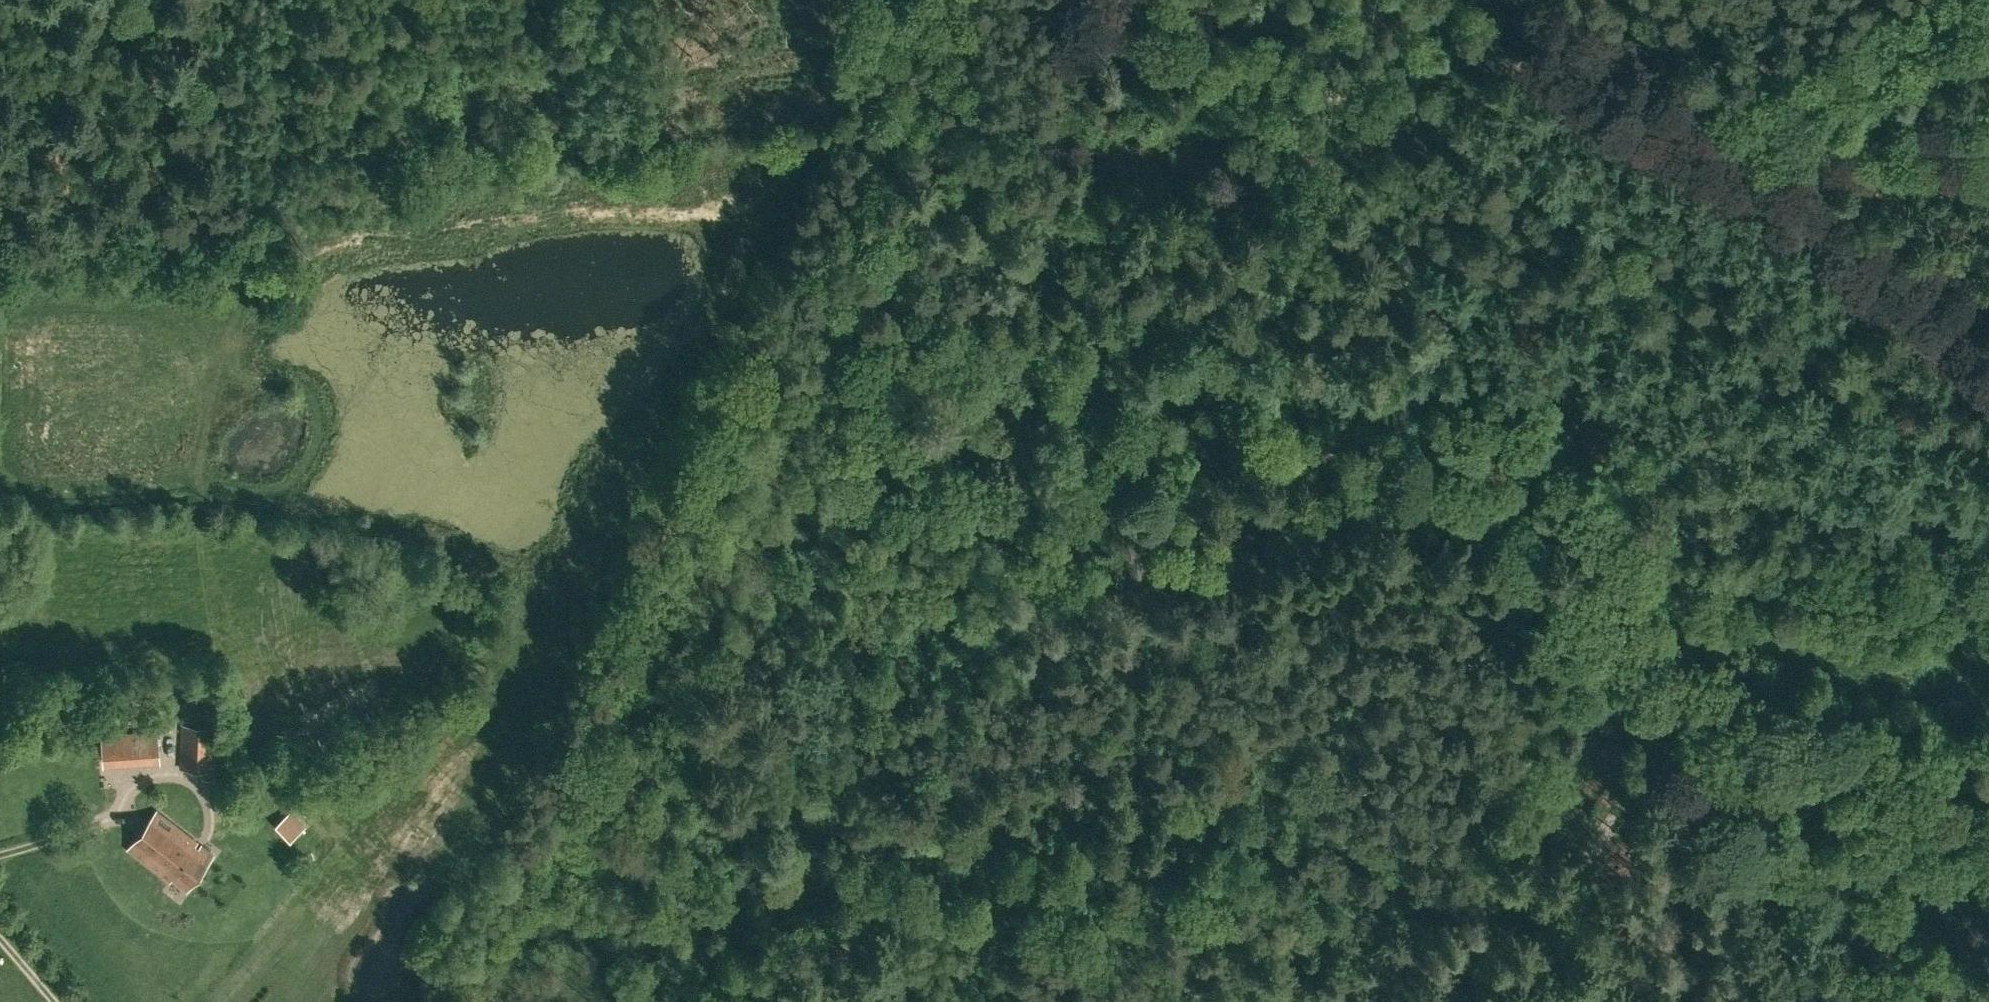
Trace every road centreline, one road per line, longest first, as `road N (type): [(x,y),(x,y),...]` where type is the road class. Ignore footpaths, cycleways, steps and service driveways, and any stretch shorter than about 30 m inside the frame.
road 1 (track): [(1458,1001),(1485,923),(1565,833),(1600,744)]
road 2 (track): [(0,854),(130,807)]
road 3 (track): [(78,1001),(0,900)]

